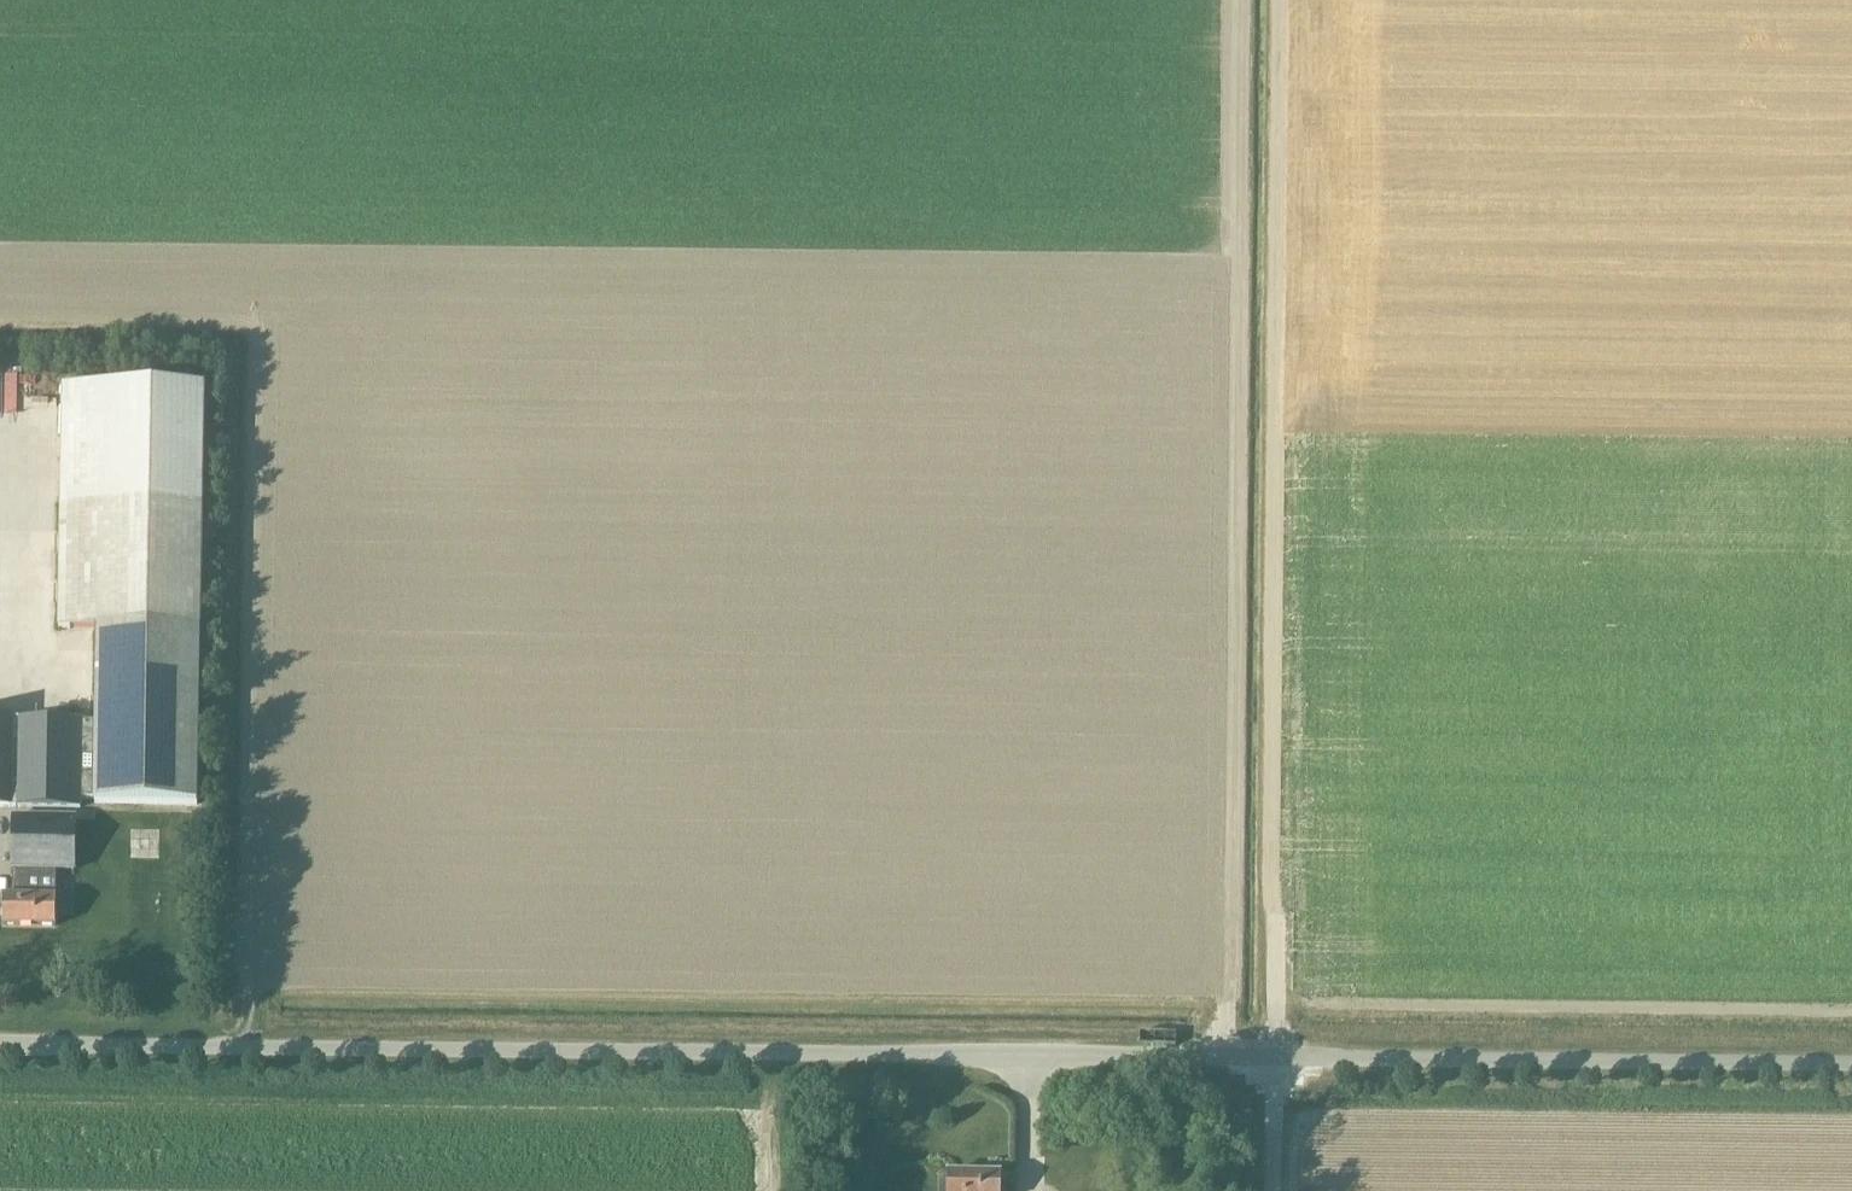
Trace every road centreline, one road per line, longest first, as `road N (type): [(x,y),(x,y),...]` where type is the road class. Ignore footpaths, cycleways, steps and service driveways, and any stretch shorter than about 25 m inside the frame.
road 1 (unclassified): [(0,1043),(1851,1062)]

